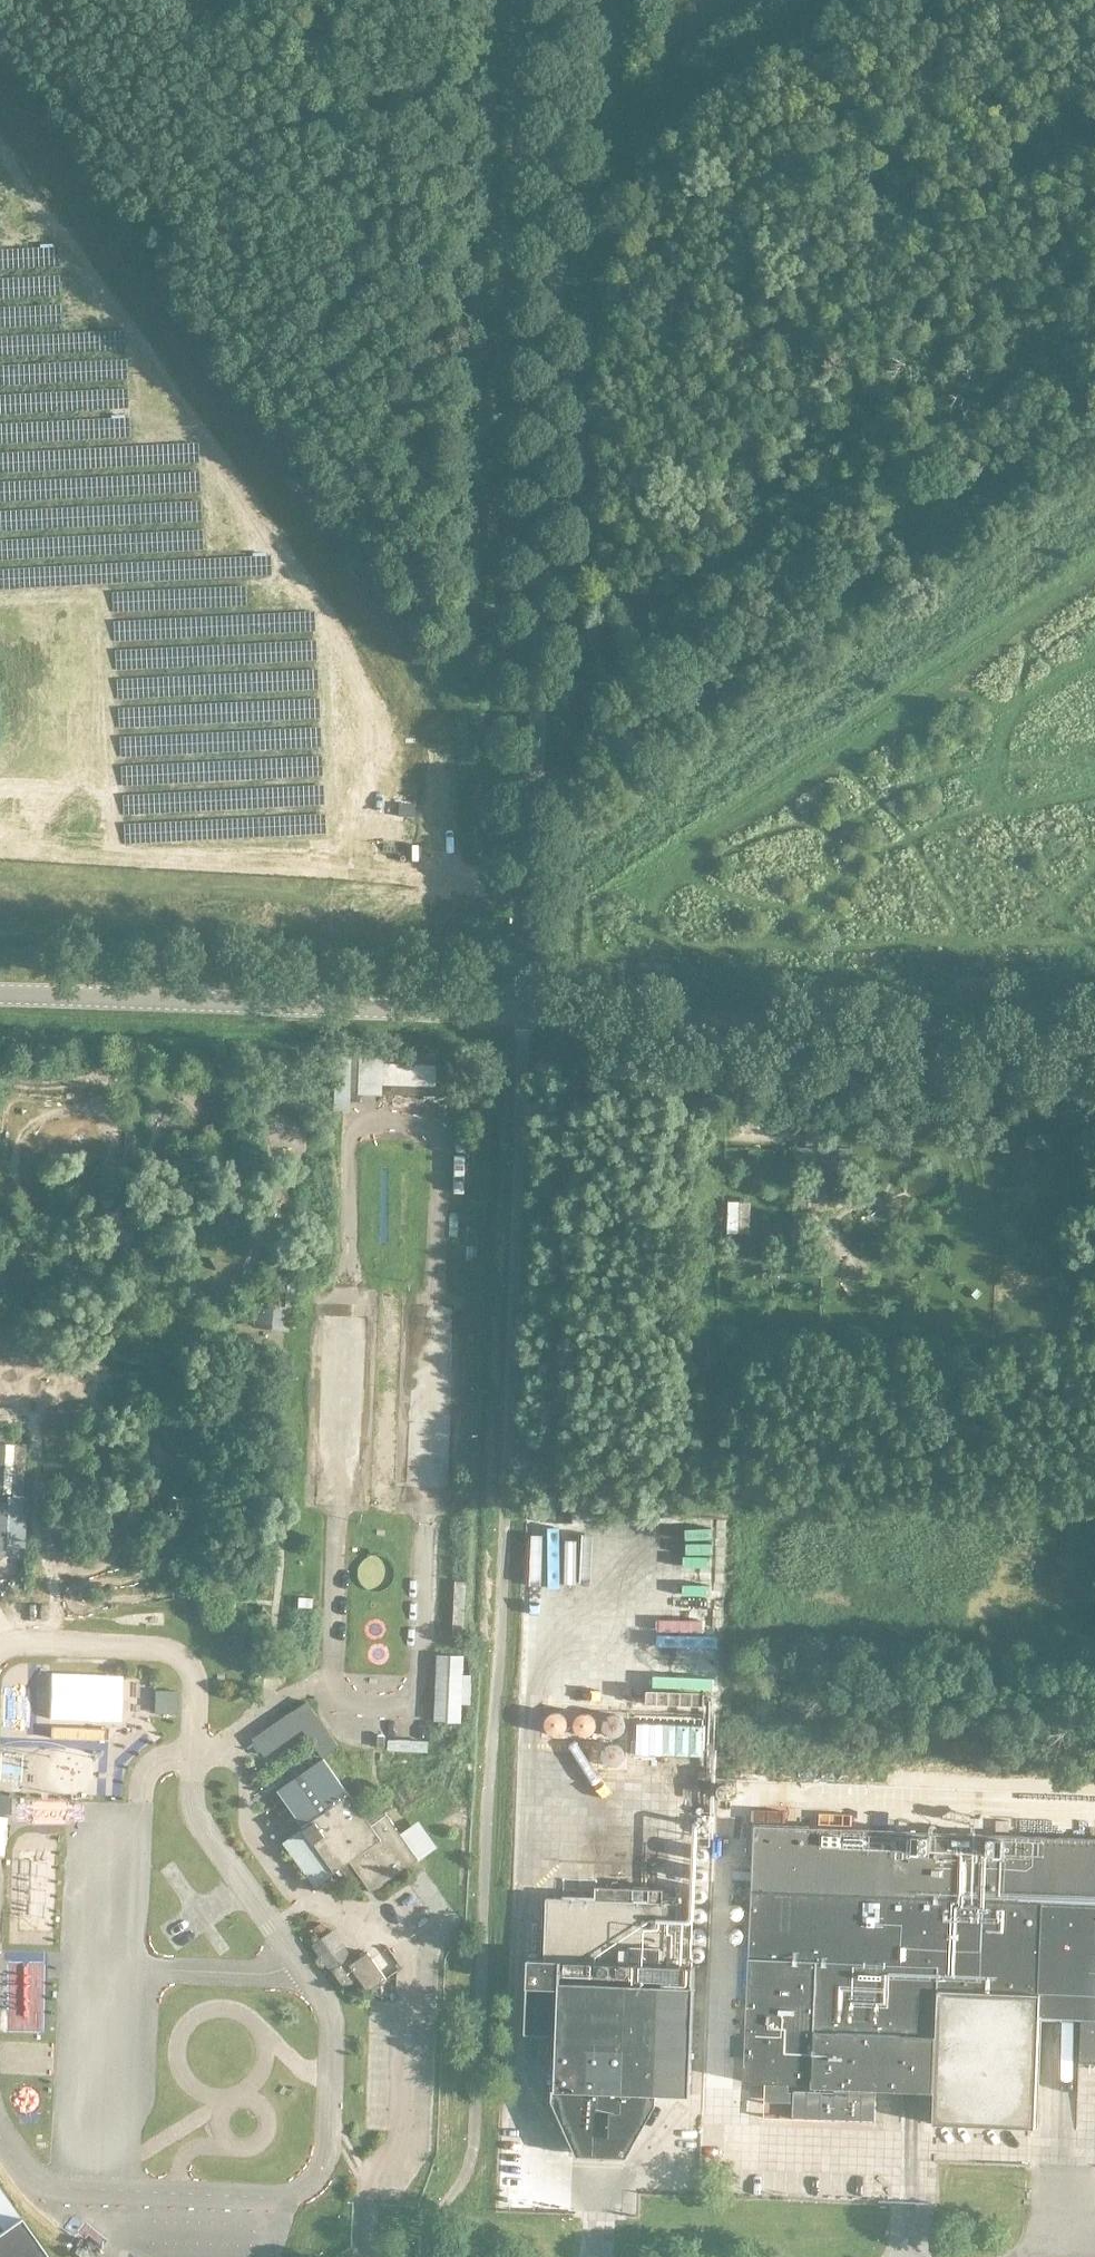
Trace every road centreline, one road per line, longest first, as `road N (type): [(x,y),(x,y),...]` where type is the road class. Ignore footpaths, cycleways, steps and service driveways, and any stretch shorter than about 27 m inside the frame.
road 1 (unclassified): [(524,990),(566,0)]
road 2 (unclassified): [(1094,1029),(830,1017),(524,990)]
road 3 (unclassified): [(524,990),(0,992)]

